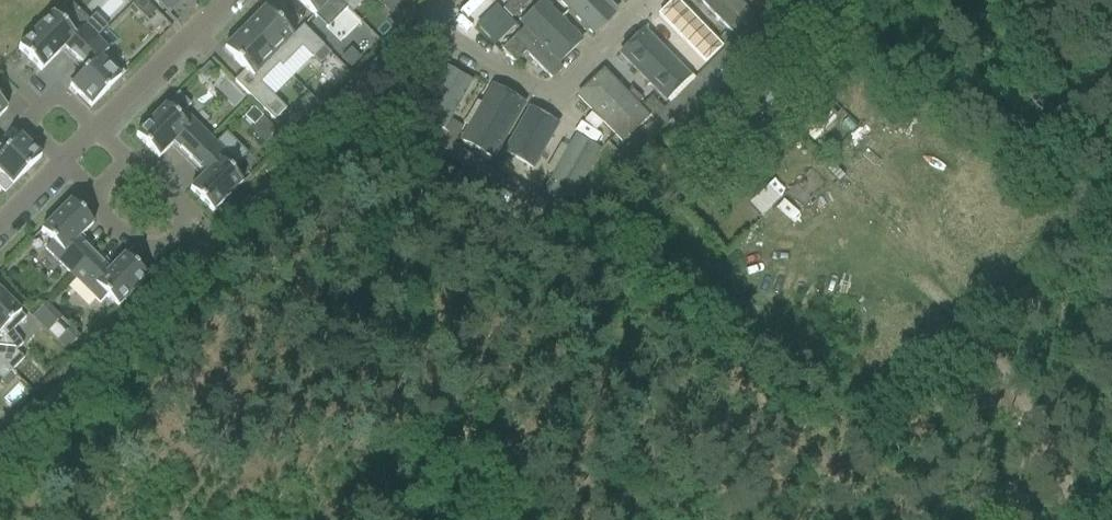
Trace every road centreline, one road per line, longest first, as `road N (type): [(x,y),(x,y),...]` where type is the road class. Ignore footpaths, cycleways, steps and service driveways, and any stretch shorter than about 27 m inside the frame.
road 1 (unclassified): [(0,450),(457,0)]
road 2 (track): [(291,164),(454,237),(523,290)]
road 3 (residential): [(94,131),(223,0)]
road 4 (residential): [(64,162),(25,125),(57,93),(94,131)]

